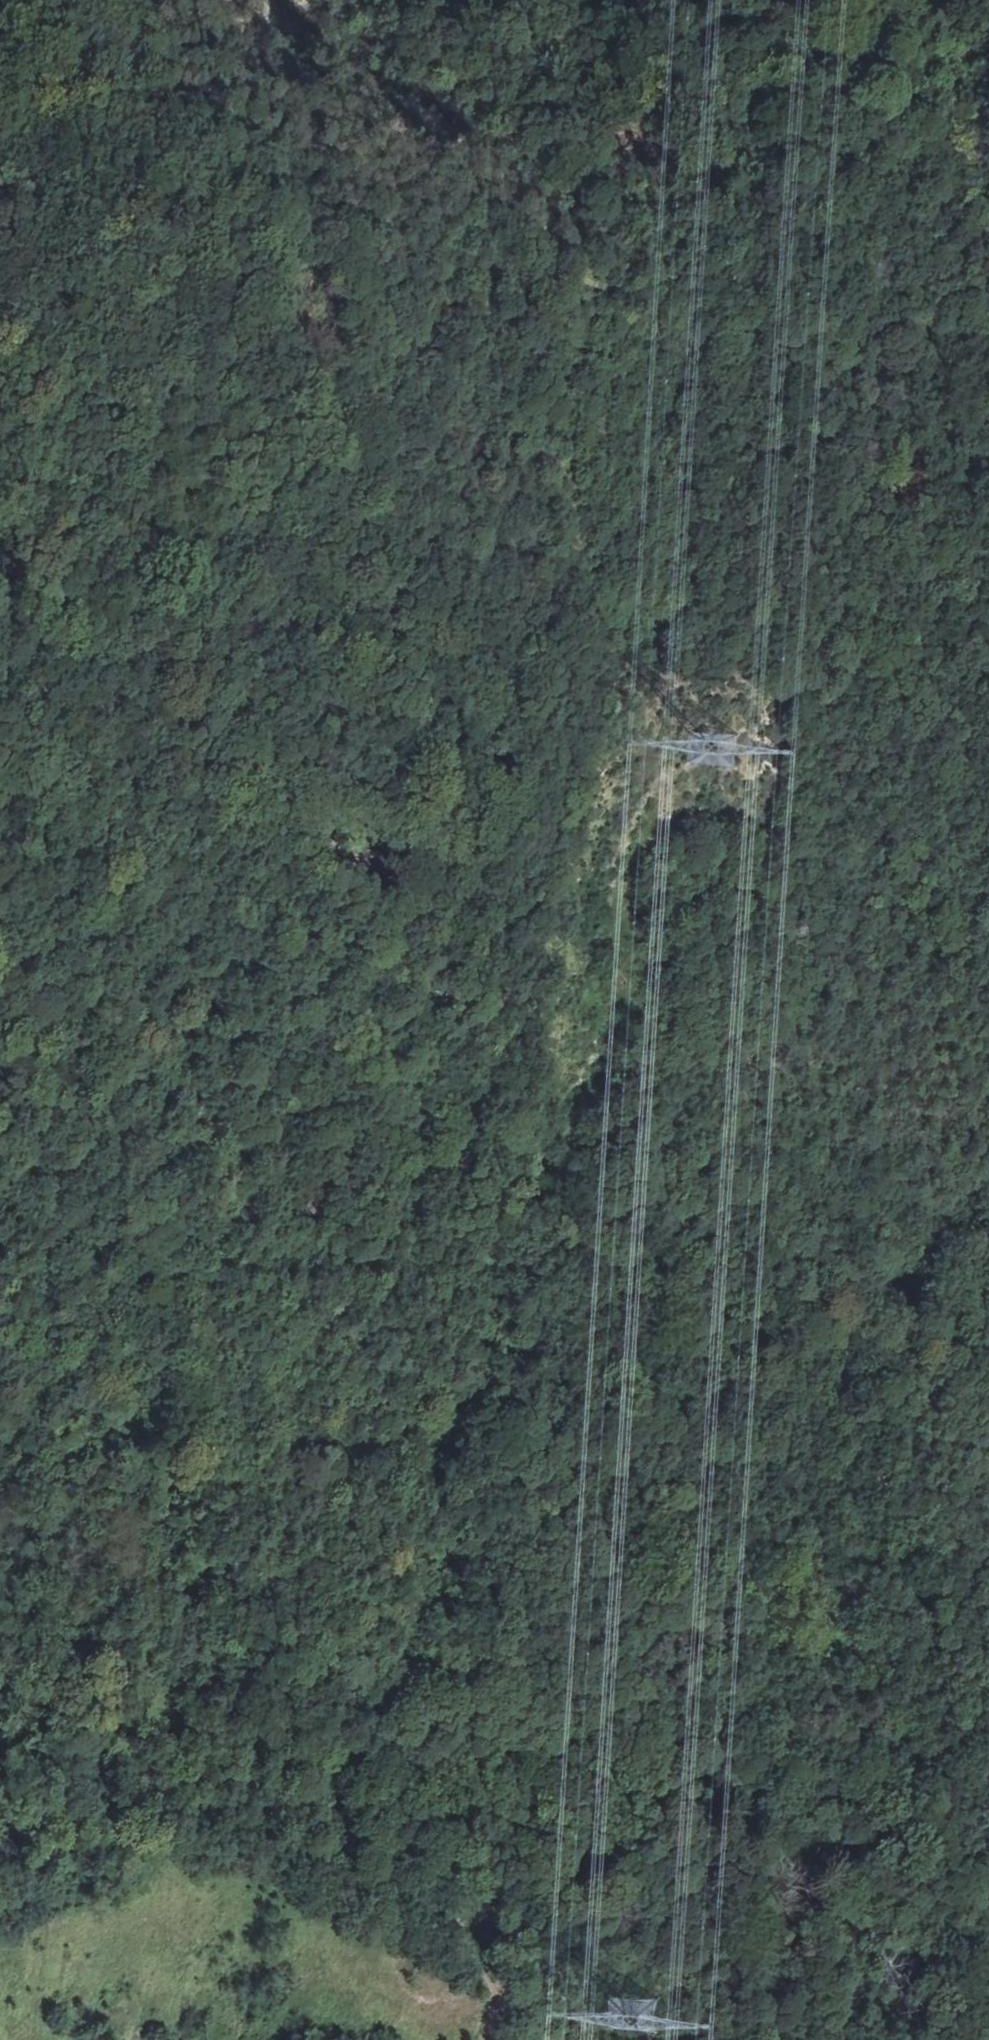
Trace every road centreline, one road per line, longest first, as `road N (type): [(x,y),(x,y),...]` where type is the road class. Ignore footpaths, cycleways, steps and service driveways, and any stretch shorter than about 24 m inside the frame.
road 1 (track): [(388,1686),(334,1787),(414,1871),(494,1974),(497,2028),(489,2039)]
road 2 (track): [(988,897),(776,885)]

